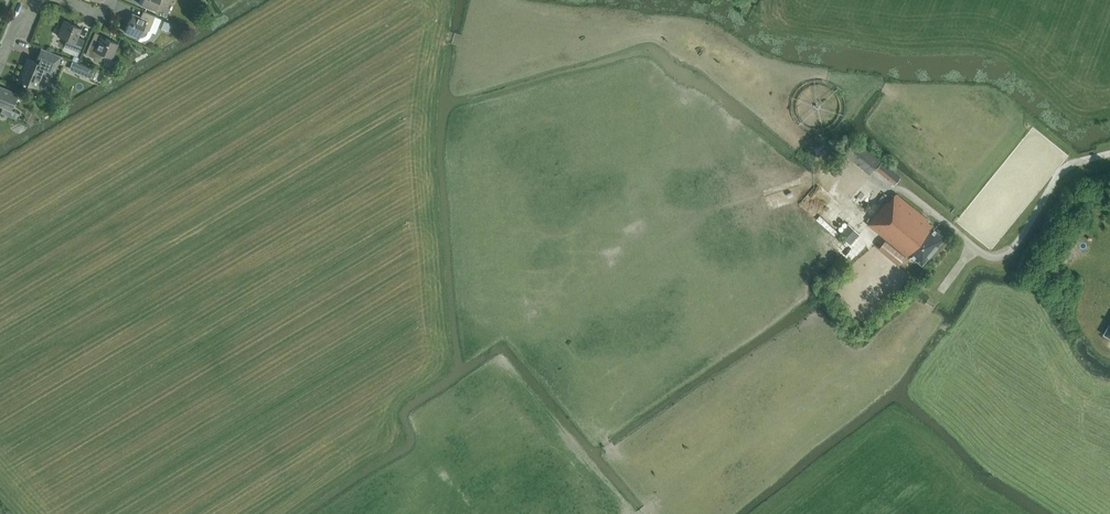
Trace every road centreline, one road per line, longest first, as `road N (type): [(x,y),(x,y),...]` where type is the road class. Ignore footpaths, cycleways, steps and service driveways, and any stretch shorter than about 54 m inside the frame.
road 1 (unclassified): [(981,252),(1008,253),(1062,171),(1109,153)]

